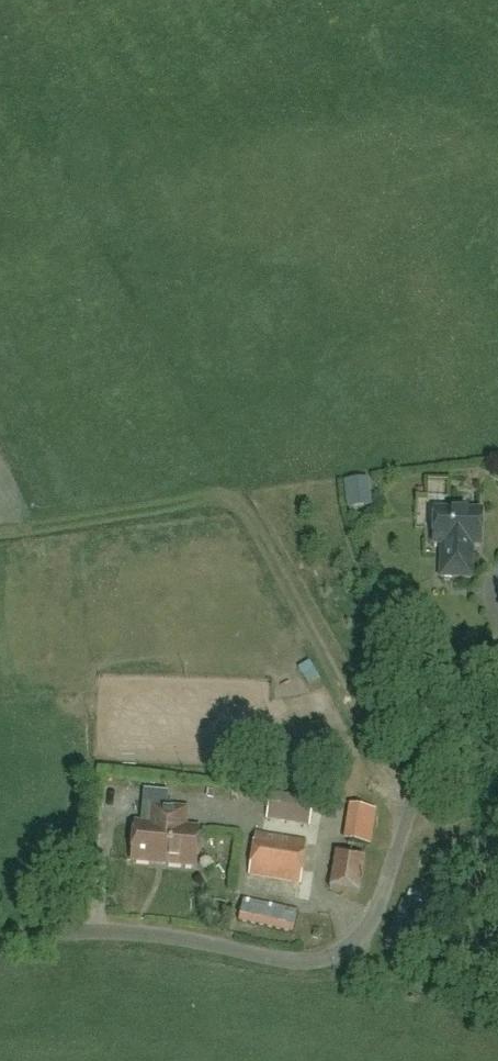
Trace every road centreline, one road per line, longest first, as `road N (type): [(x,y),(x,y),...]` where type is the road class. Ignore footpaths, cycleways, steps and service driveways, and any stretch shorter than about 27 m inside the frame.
road 1 (unclassified): [(0,934),(143,931),(303,960),(351,944),(379,902),(447,723),(497,644)]
road 2 (track): [(497,1013),(454,1000),(351,944)]

